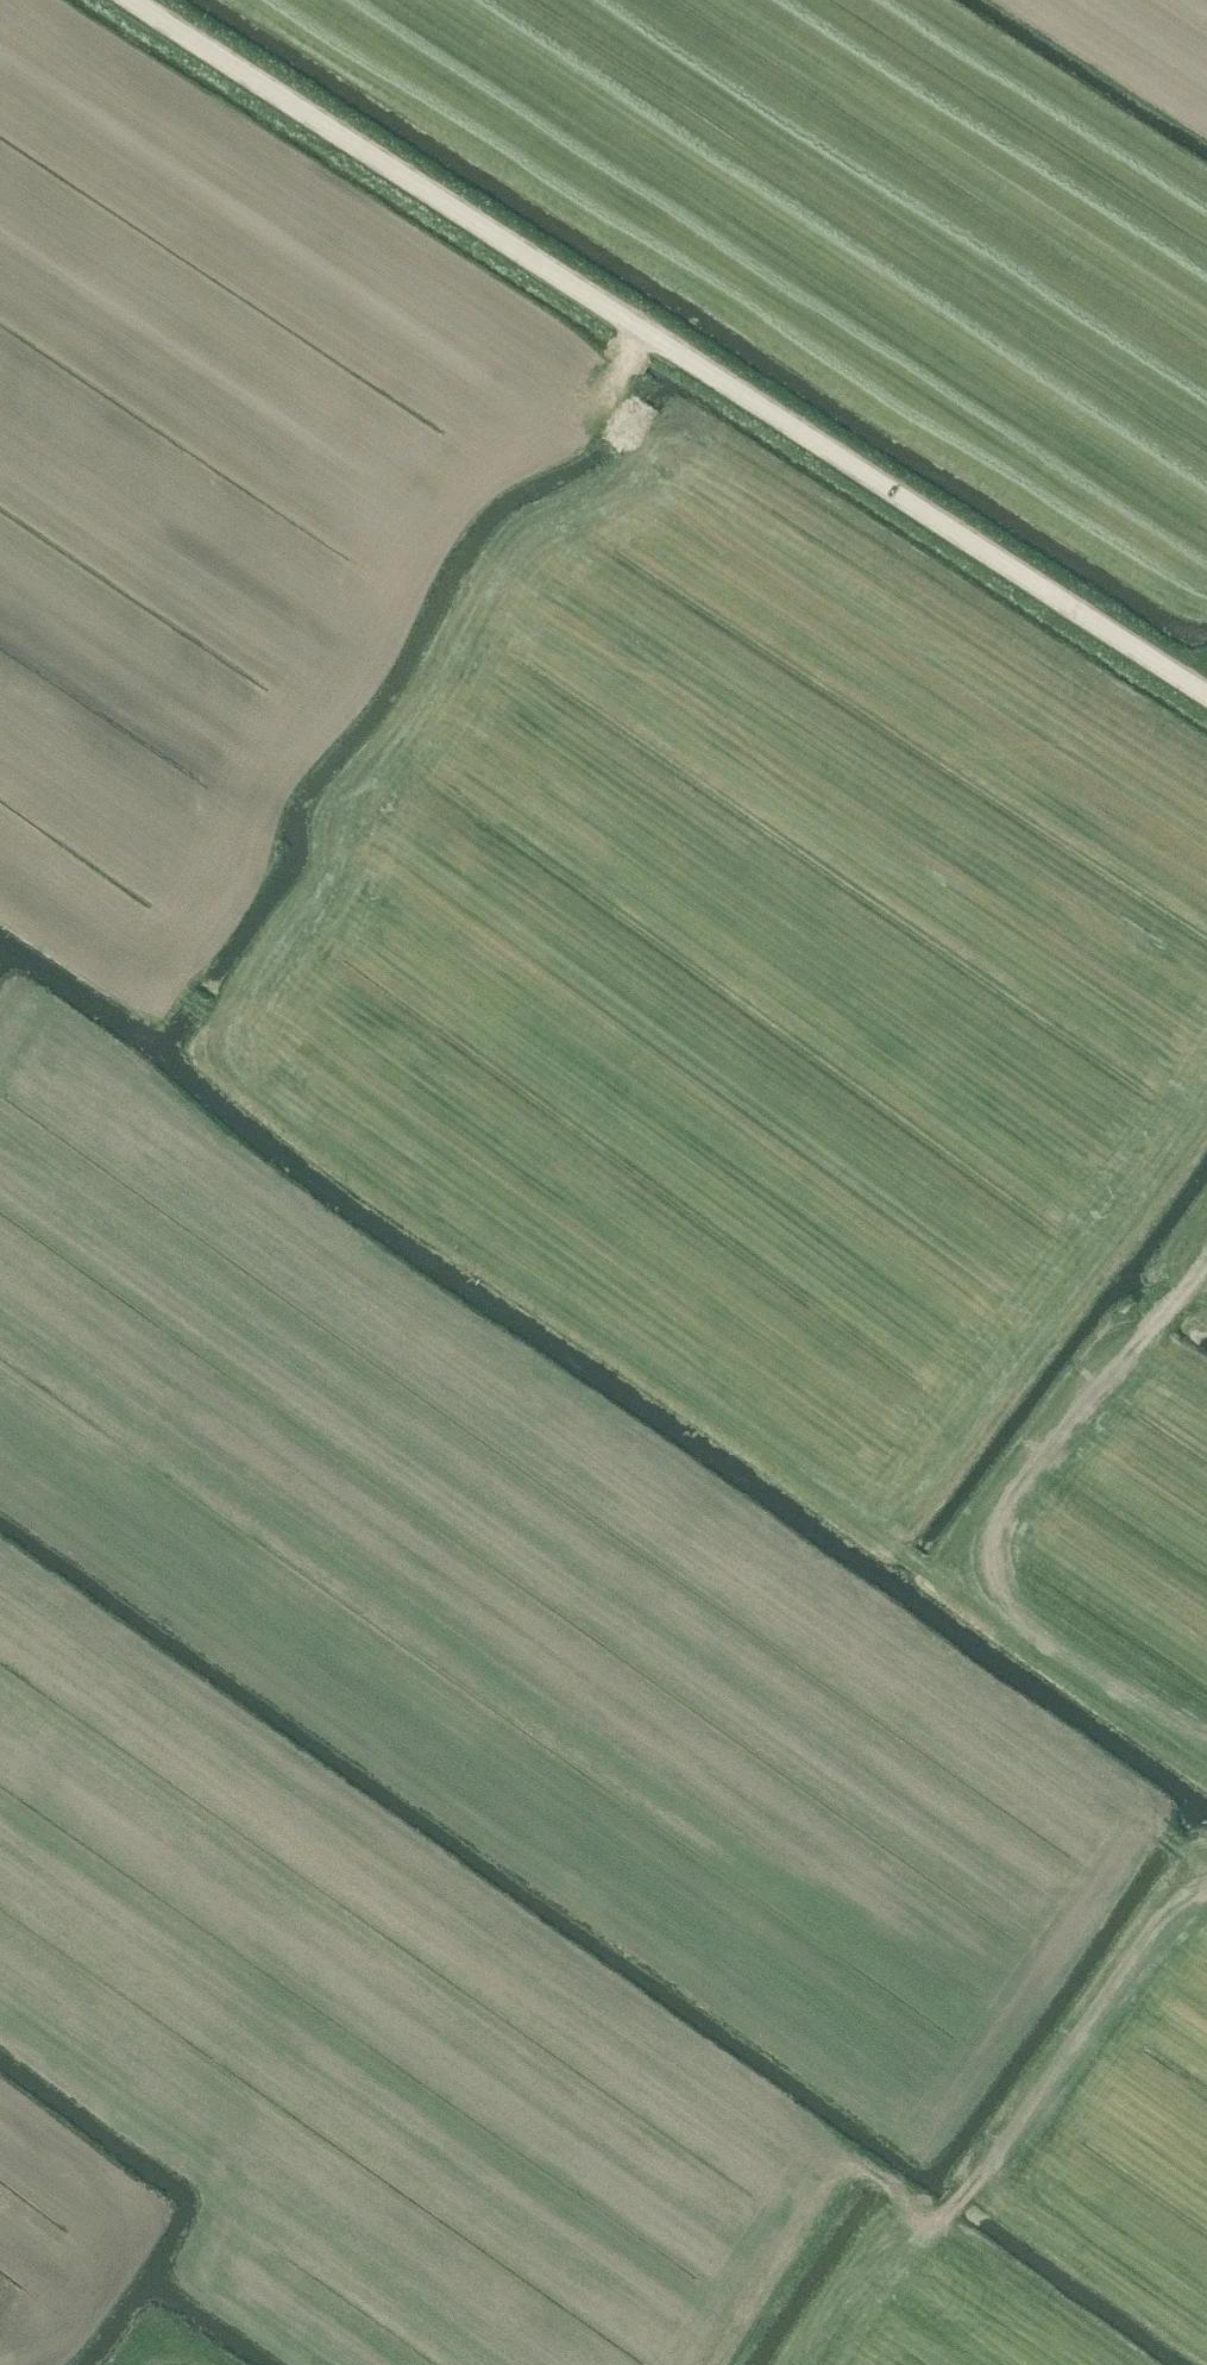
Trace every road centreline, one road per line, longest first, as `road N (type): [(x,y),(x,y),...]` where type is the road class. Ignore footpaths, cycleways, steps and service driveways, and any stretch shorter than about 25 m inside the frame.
road 1 (unclassified): [(1206,698),(130,0)]

